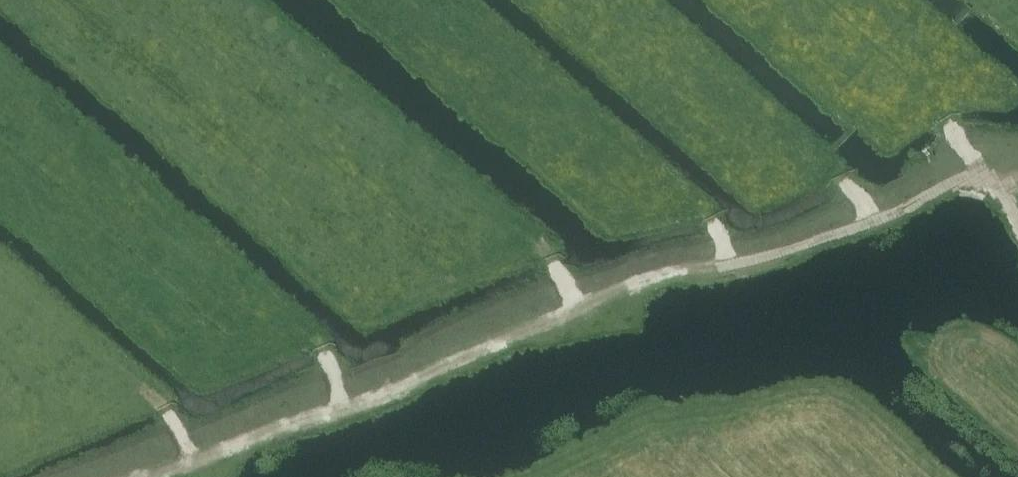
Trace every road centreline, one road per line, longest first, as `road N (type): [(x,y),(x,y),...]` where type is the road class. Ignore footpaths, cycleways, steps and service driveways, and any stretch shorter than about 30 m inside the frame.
road 1 (track): [(1001,190),(959,177),(822,239),(594,296),(371,401),(129,476)]
road 2 (track): [(201,456),(167,408),(9,275)]
road 3 (track): [(1017,219),(933,106)]

